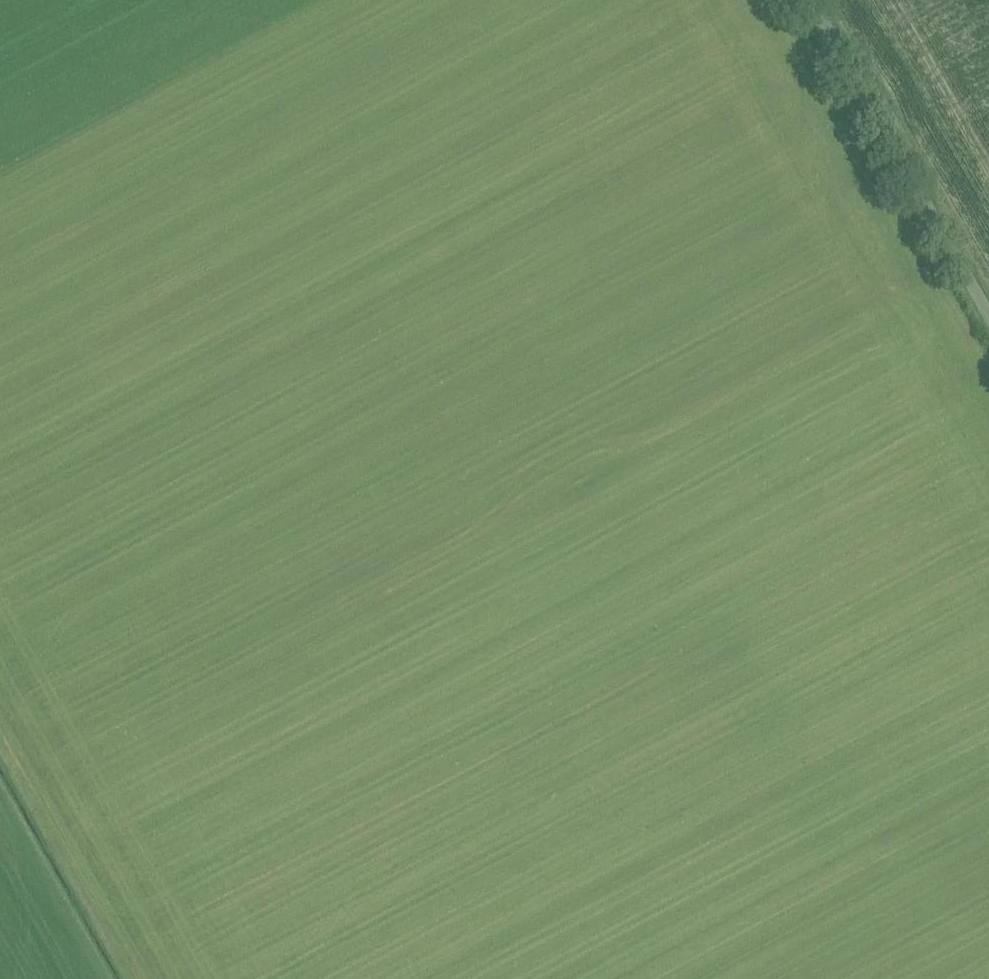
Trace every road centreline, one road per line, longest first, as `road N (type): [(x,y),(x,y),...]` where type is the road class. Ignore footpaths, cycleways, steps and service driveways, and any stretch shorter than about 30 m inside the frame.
road 1 (unclassified): [(988,316),(810,0)]

